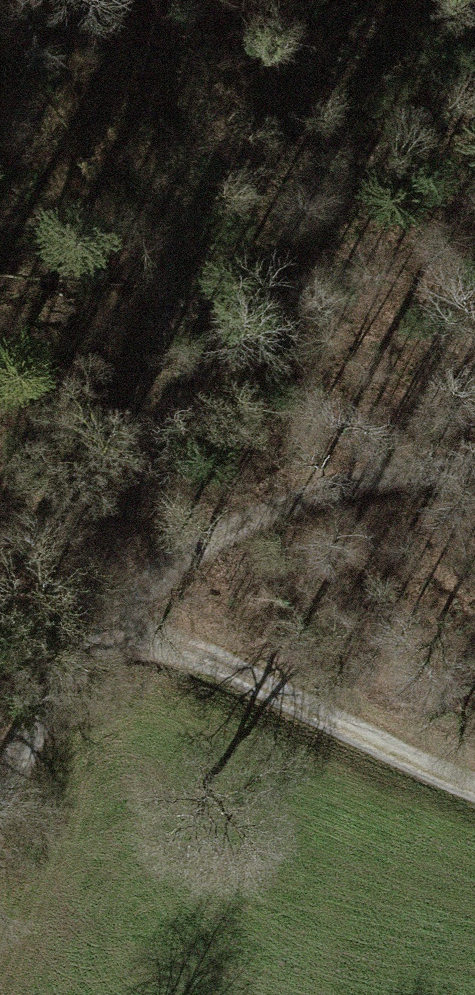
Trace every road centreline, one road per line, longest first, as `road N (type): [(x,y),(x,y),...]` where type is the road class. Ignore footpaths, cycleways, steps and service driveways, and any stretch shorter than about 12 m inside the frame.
road 1 (track): [(474,788),(136,620),(65,668),(0,781)]
road 2 (track): [(136,620),(155,267),(192,159)]
road 3 (track): [(136,620),(257,515),(449,465),(474,466)]

